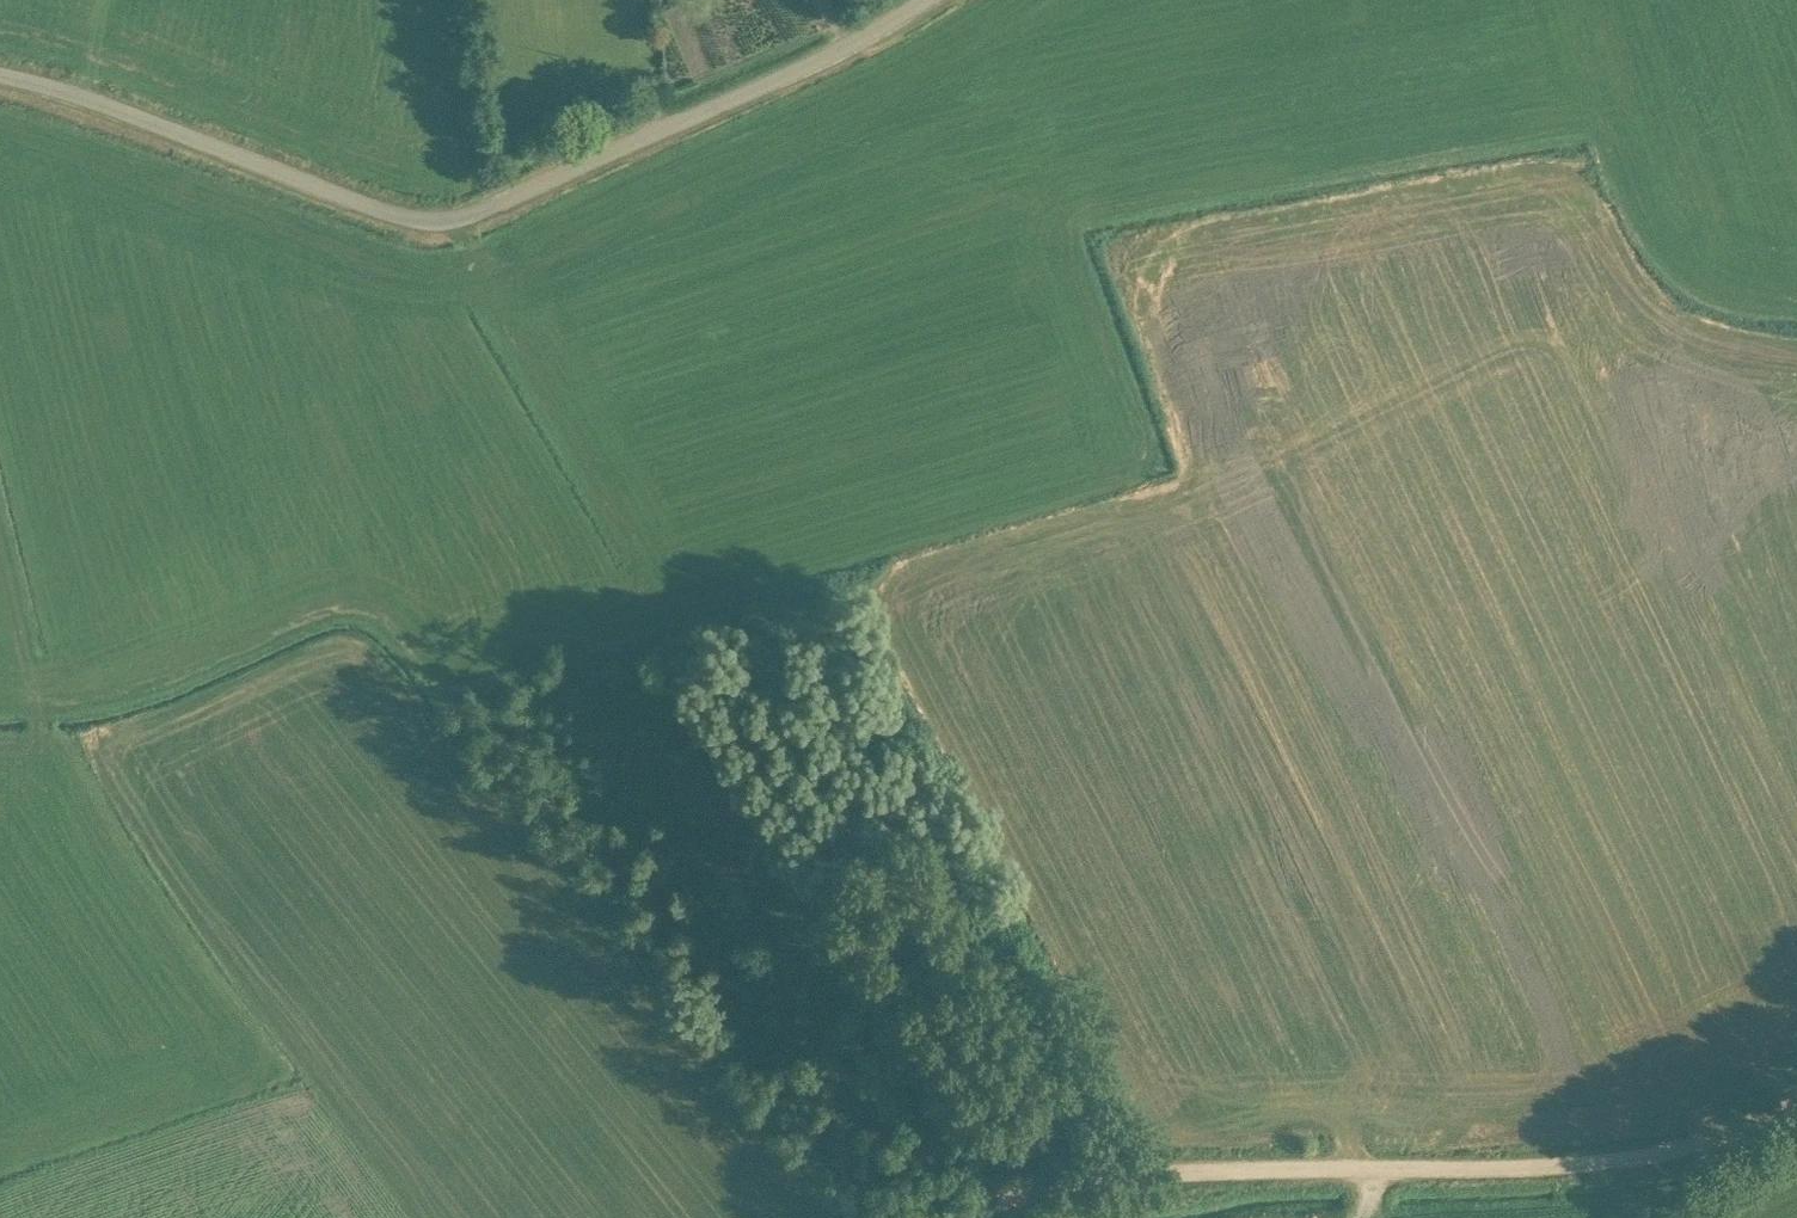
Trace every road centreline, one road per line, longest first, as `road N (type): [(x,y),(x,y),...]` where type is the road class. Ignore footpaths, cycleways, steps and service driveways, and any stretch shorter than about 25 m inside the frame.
road 1 (unclassified): [(0,76),(60,88),(409,219),(472,211),(854,43),(923,0)]
road 2 (track): [(930,1217),(1019,1181),(1178,1161),(1565,1161),(1693,1142),(1796,1091)]

